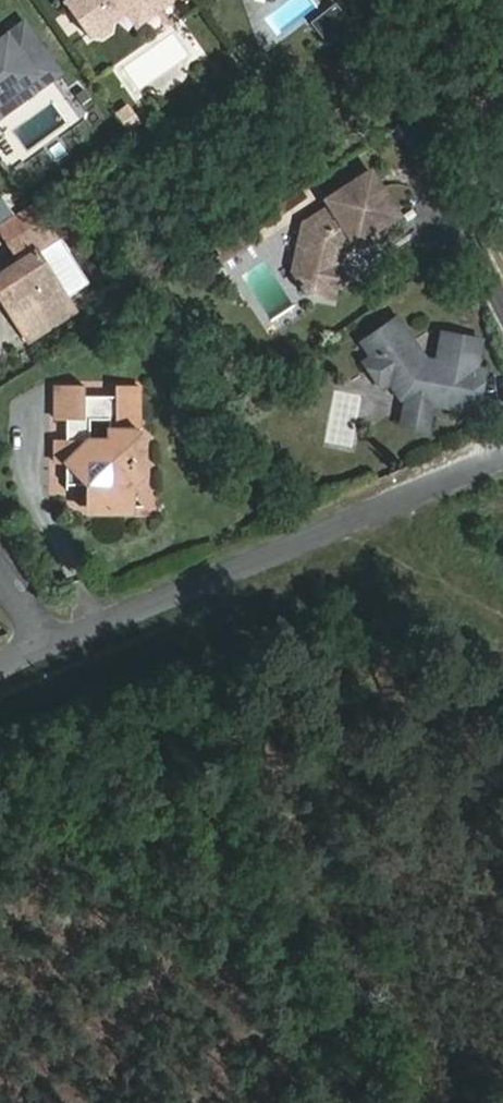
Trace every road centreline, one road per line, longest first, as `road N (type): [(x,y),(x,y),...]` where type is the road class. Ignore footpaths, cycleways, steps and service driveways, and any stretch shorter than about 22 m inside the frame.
road 1 (residential): [(41,634),(502,460)]

